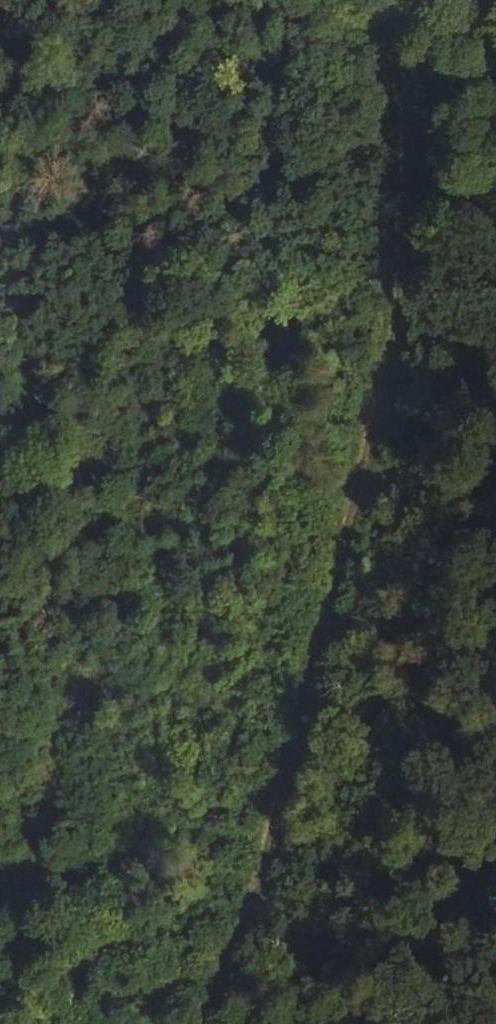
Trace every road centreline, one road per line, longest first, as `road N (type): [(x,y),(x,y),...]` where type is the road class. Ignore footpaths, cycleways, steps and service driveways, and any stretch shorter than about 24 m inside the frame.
road 1 (track): [(390,26),(409,210),(369,443),(251,907),(206,1023)]
road 2 (track): [(0,1),(110,21),(227,58),(303,60),(453,0)]
road 3 (track): [(251,907),(495,940)]

